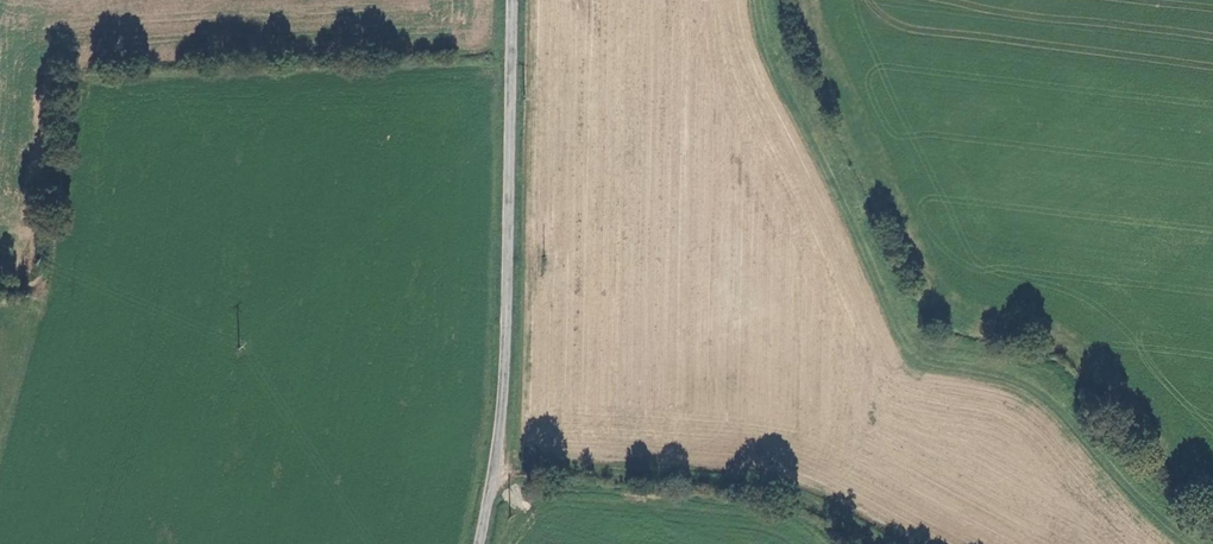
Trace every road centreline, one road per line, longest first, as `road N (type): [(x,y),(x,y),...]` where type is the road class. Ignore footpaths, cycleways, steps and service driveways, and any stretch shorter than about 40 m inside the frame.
road 1 (unclassified): [(513,0),(505,352),(479,543)]
road 2 (track): [(887,543),(816,502),(754,482),(494,465)]

